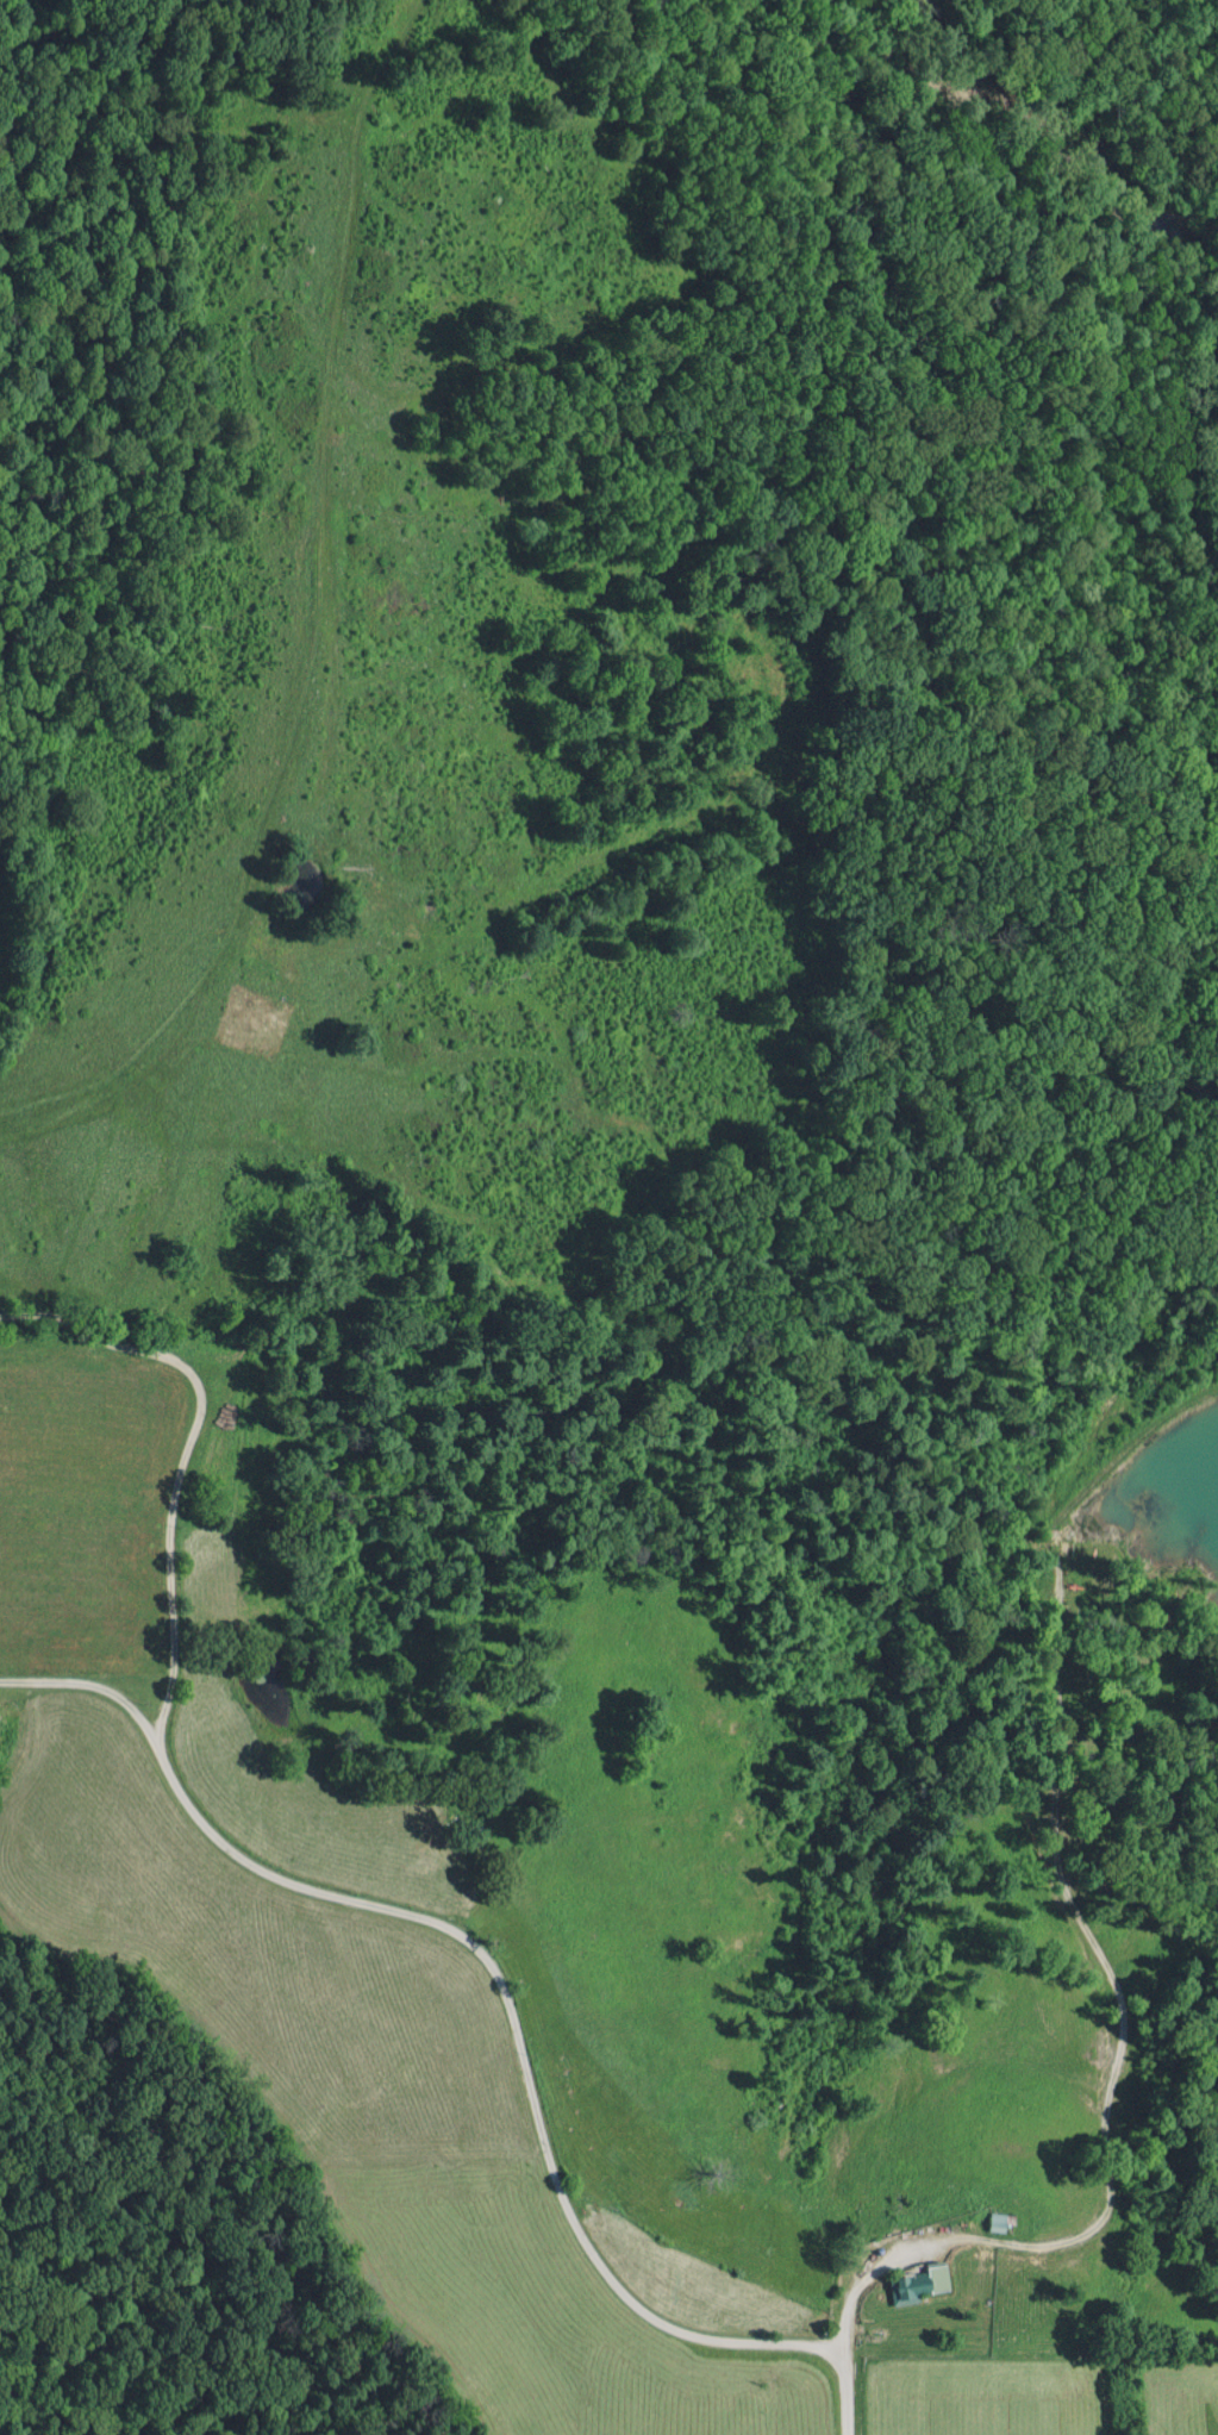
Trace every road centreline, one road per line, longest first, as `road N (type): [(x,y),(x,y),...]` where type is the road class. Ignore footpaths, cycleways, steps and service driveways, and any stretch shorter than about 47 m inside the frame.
road 1 (residential): [(843,2434),(843,2380),(837,2356),(822,2343),(686,2333),(651,2320),(598,2266),(570,2222),(504,1990),(486,1954),(448,1925),(274,1877),(212,1831),(156,1744)]

